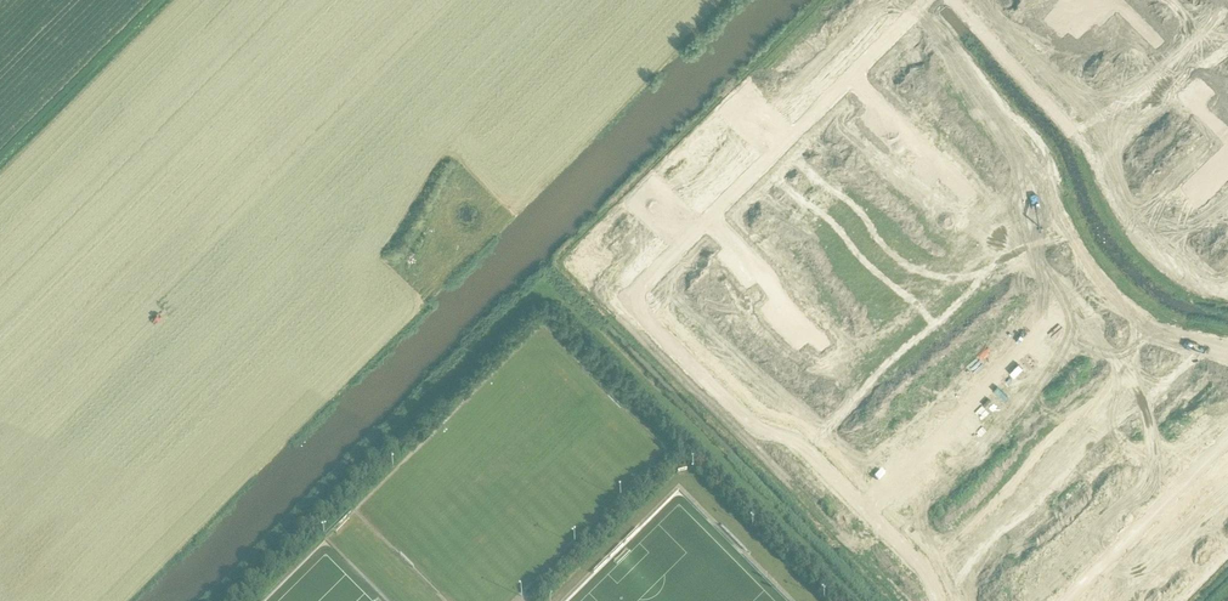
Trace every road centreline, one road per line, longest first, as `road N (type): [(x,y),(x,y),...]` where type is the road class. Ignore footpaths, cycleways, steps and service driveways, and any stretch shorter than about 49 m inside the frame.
road 1 (residential): [(938,600),(923,566),(868,508),(795,441),(750,423),(627,301),(929,0)]

